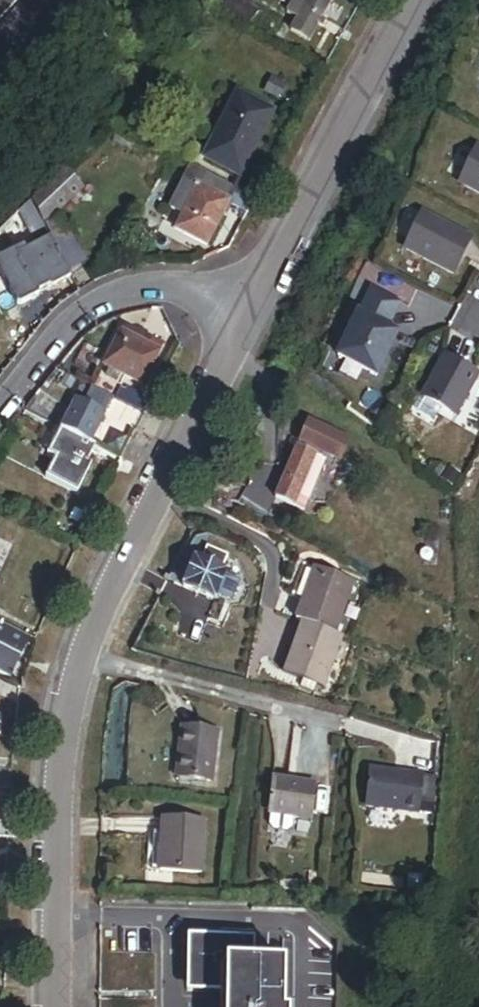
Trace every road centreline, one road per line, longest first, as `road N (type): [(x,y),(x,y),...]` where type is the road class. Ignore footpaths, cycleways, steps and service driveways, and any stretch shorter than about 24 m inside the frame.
road 1 (residential): [(53,1006),(54,788),(73,680),(103,599),(255,307)]
road 2 (residential): [(255,307),(416,0)]
road 3 (residential): [(0,416),(69,327),(122,297),(180,295),(255,307)]

